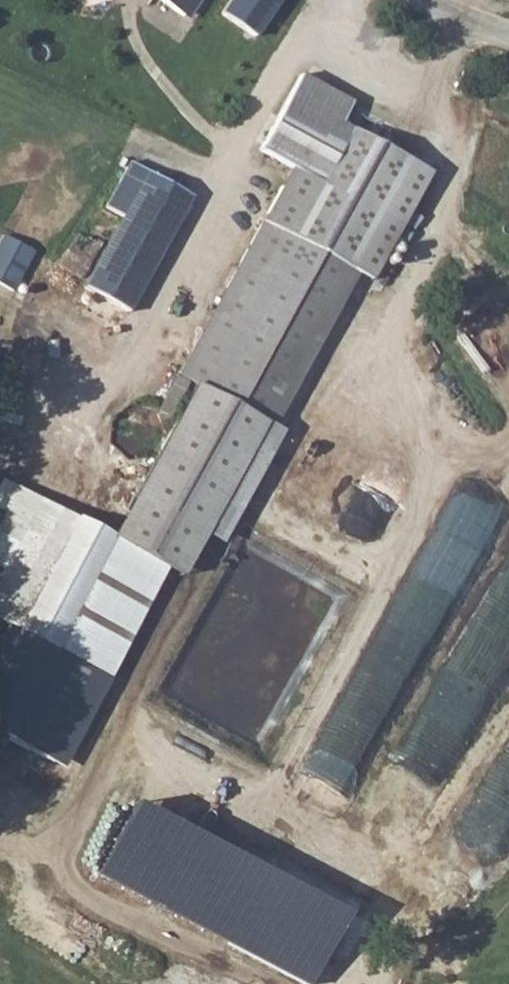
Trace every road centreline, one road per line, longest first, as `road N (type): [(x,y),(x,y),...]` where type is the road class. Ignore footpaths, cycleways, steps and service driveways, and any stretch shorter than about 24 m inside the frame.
road 1 (track): [(0,803),(120,756),(238,796),(382,861),(410,983)]

